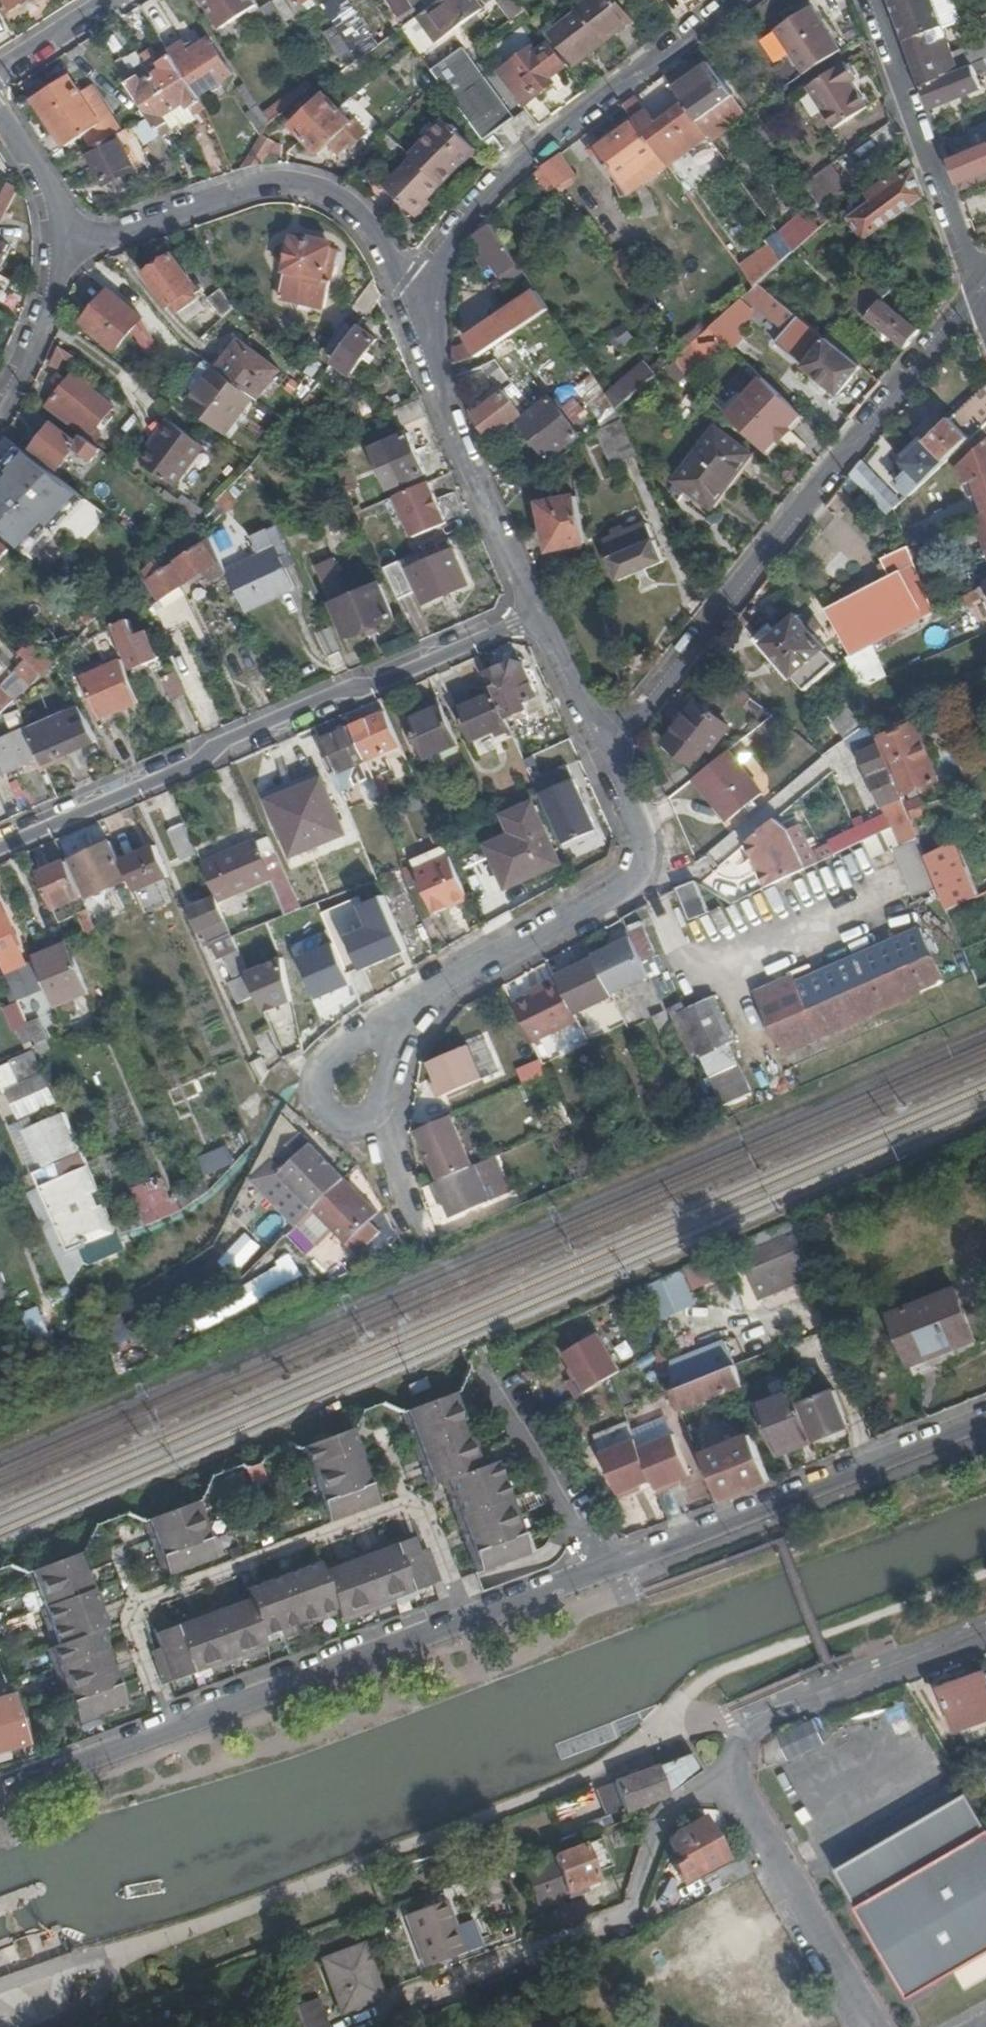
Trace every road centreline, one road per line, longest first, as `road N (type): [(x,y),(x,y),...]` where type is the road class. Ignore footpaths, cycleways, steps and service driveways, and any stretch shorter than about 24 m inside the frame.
road 1 (residential): [(0,1795),(610,1568)]
road 2 (residential): [(612,763),(724,600),(981,290)]
road 3 (residential): [(542,615),(0,844)]
road 4 (residential): [(743,0),(482,202),(441,269),(430,329)]
road 5 (residential): [(60,264),(242,185),(307,181),(359,210),(430,329)]
road 6 (residential): [(734,1772),(665,1819),(631,1913),(414,1995)]
road 7 (residential): [(393,1031),(467,968),(625,886),(639,853),(638,829),(612,763)]
road 8 (residential): [(610,1568),(985,1421)]
road 9 (residential): [(876,0),(918,144),(941,175),(981,290)]
road 10 (residential): [(430,329),(446,424),(542,615)]
road 11 (residential): [(734,1772),(741,1743),(763,1723),(985,1640)]
road 12 (residential): [(873,2026),(734,1772)]
road 13 (residential): [(479,1348),(610,1568)]
road 14 (residential): [(393,1031),(366,1037),(321,1081),(326,1111),(342,1119),(371,1118),(378,1108)]
road 15 (residential): [(60,264),(49,188),(0,111)]
road 16 (residential): [(60,264),(49,315),(0,416)]
road 17 (residential): [(612,763),(542,615)]
road 18 (residential): [(378,1108),(432,1259)]
road 19 (residential): [(106,0),(0,68)]

